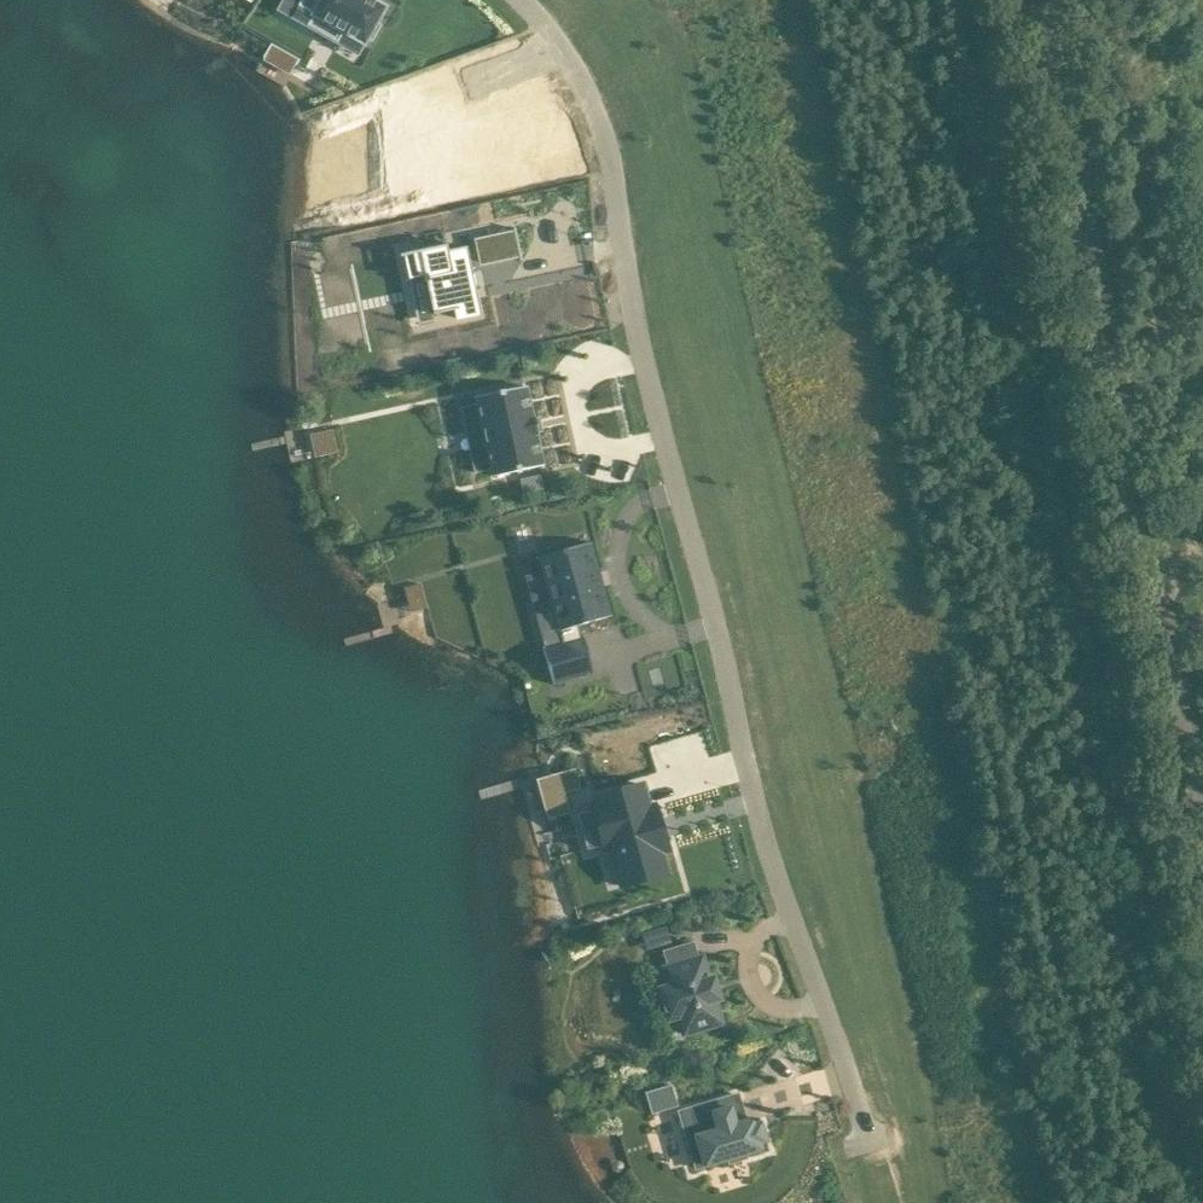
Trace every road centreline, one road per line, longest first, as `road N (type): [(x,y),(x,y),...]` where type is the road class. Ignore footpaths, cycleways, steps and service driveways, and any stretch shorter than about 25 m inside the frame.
road 1 (tertiary): [(1202,822),(1039,0)]

